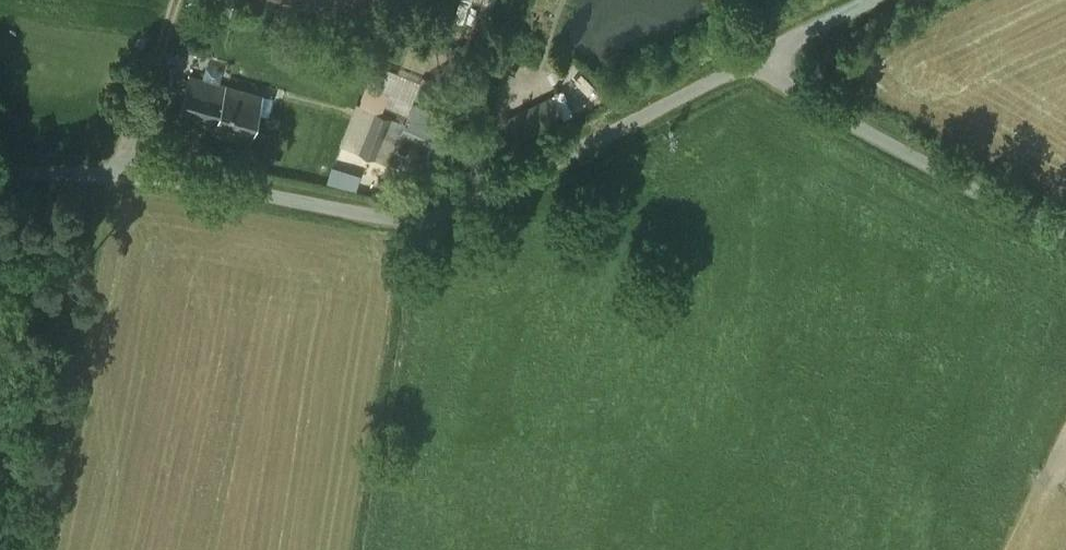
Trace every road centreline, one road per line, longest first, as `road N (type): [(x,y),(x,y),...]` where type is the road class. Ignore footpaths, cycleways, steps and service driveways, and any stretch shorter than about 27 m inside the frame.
road 1 (unclassified): [(0,168),(162,171),(414,220),(491,192),(755,57)]
road 2 (unclassified): [(1065,239),(799,95),(755,57)]
road 3 (track): [(129,169),(177,0)]
road 4 (unclassified): [(755,57),(870,0)]

